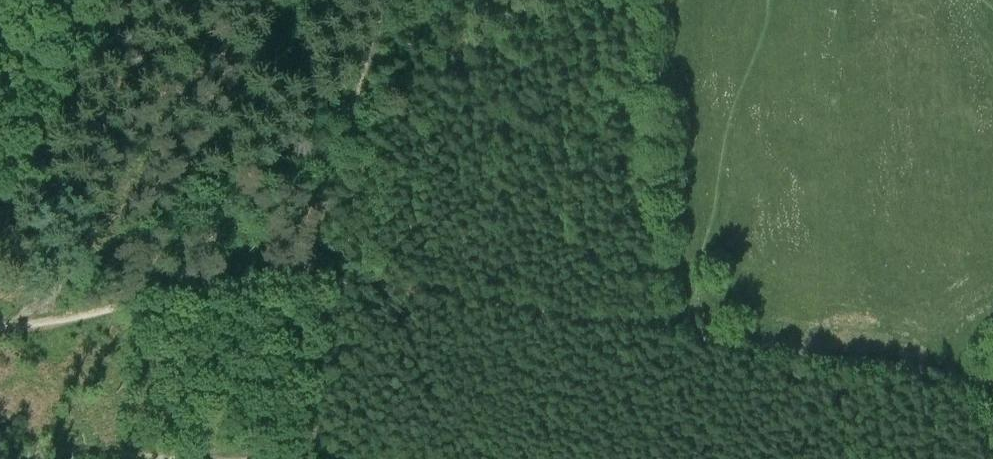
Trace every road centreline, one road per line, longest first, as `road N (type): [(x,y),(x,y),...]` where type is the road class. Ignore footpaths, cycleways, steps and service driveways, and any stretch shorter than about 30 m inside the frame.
road 1 (track): [(36,323),(152,222),(178,189),(208,146),(269,0)]
road 2 (track): [(307,275),(682,333)]
road 3 (track): [(682,333),(992,383)]
road 4 (track): [(0,326),(307,275)]
road 5 (track): [(307,275),(384,0)]
road 6 (track): [(307,275),(281,458)]

